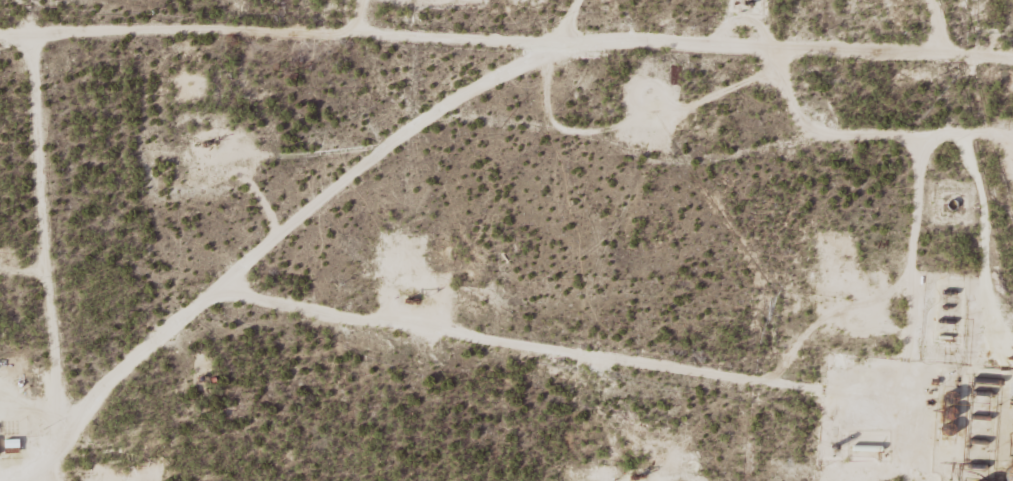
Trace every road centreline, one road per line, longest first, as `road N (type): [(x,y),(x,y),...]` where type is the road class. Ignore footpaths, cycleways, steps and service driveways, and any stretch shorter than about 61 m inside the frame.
road 1 (track): [(1012,66),(877,56),(481,87),(135,389),(90,409),(75,454),(48,480)]
road 2 (track): [(481,87),(390,56),(0,44)]
road 3 (track): [(696,66),(691,424),(716,480)]
road 4 (track): [(90,409),(75,379),(25,0)]

